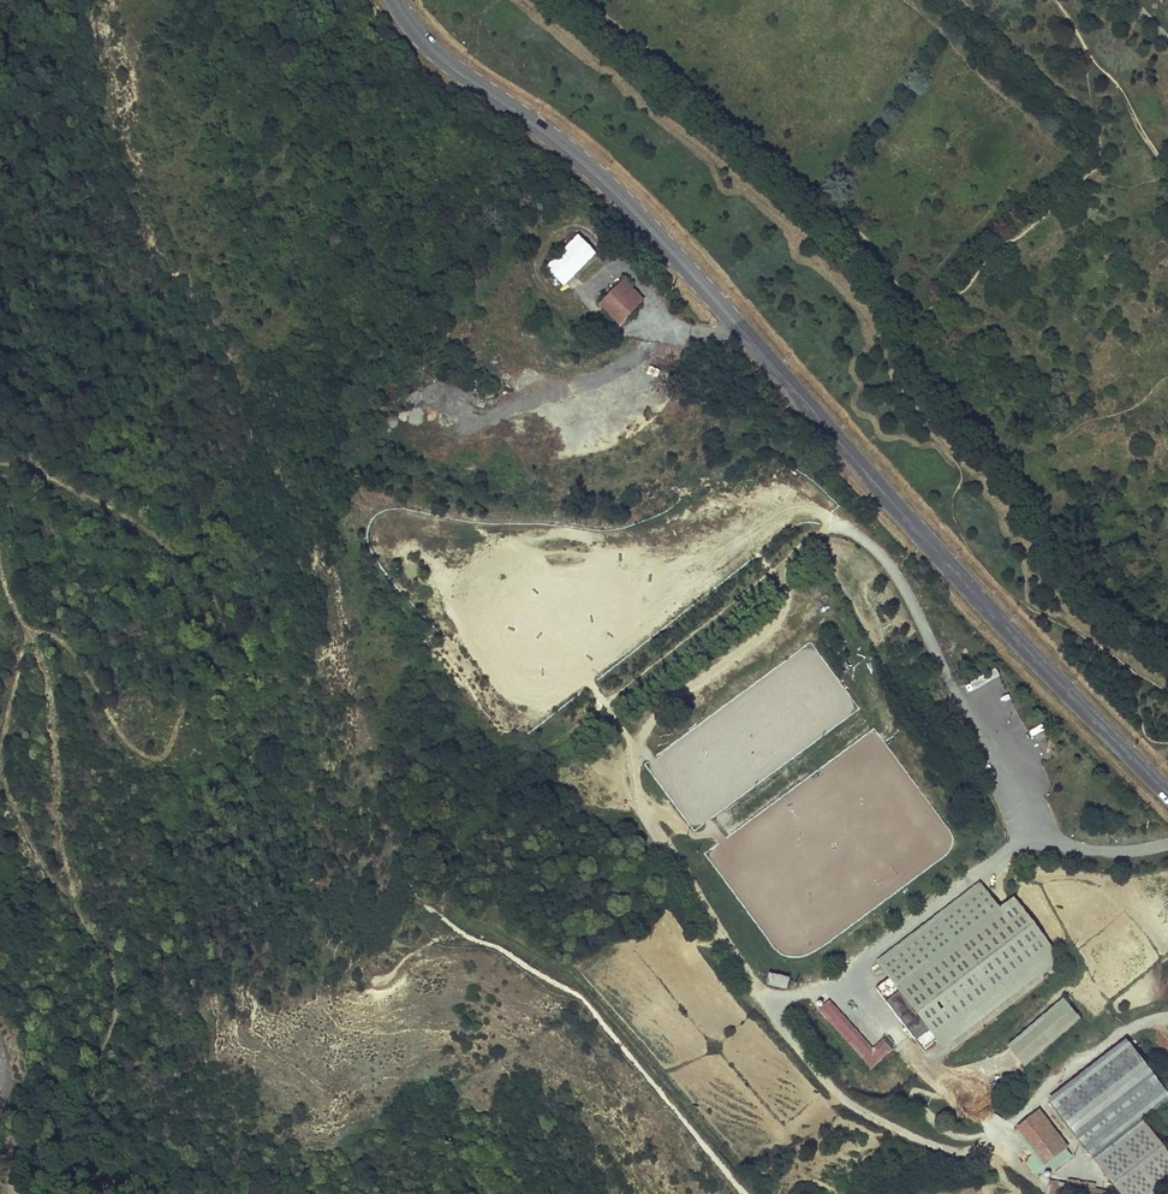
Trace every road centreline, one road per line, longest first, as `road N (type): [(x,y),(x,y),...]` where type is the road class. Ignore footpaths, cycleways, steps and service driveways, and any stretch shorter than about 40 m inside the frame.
road 1 (residential): [(1167,794),(1004,626),(616,192),(451,66),(395,0)]

